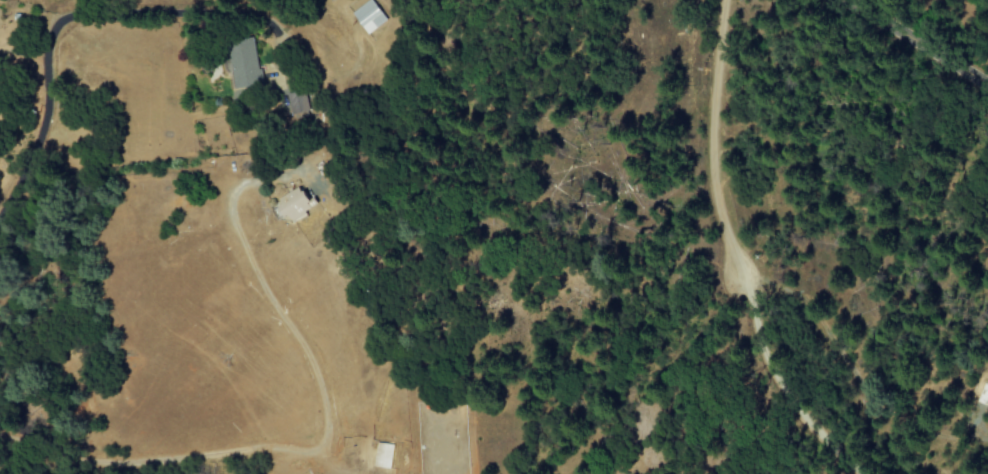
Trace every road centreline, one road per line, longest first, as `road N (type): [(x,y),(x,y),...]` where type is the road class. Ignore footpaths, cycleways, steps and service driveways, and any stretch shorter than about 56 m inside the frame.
road 1 (residential): [(723,0),(708,164),(742,279)]
road 2 (tertiary): [(843,0),(987,89)]

